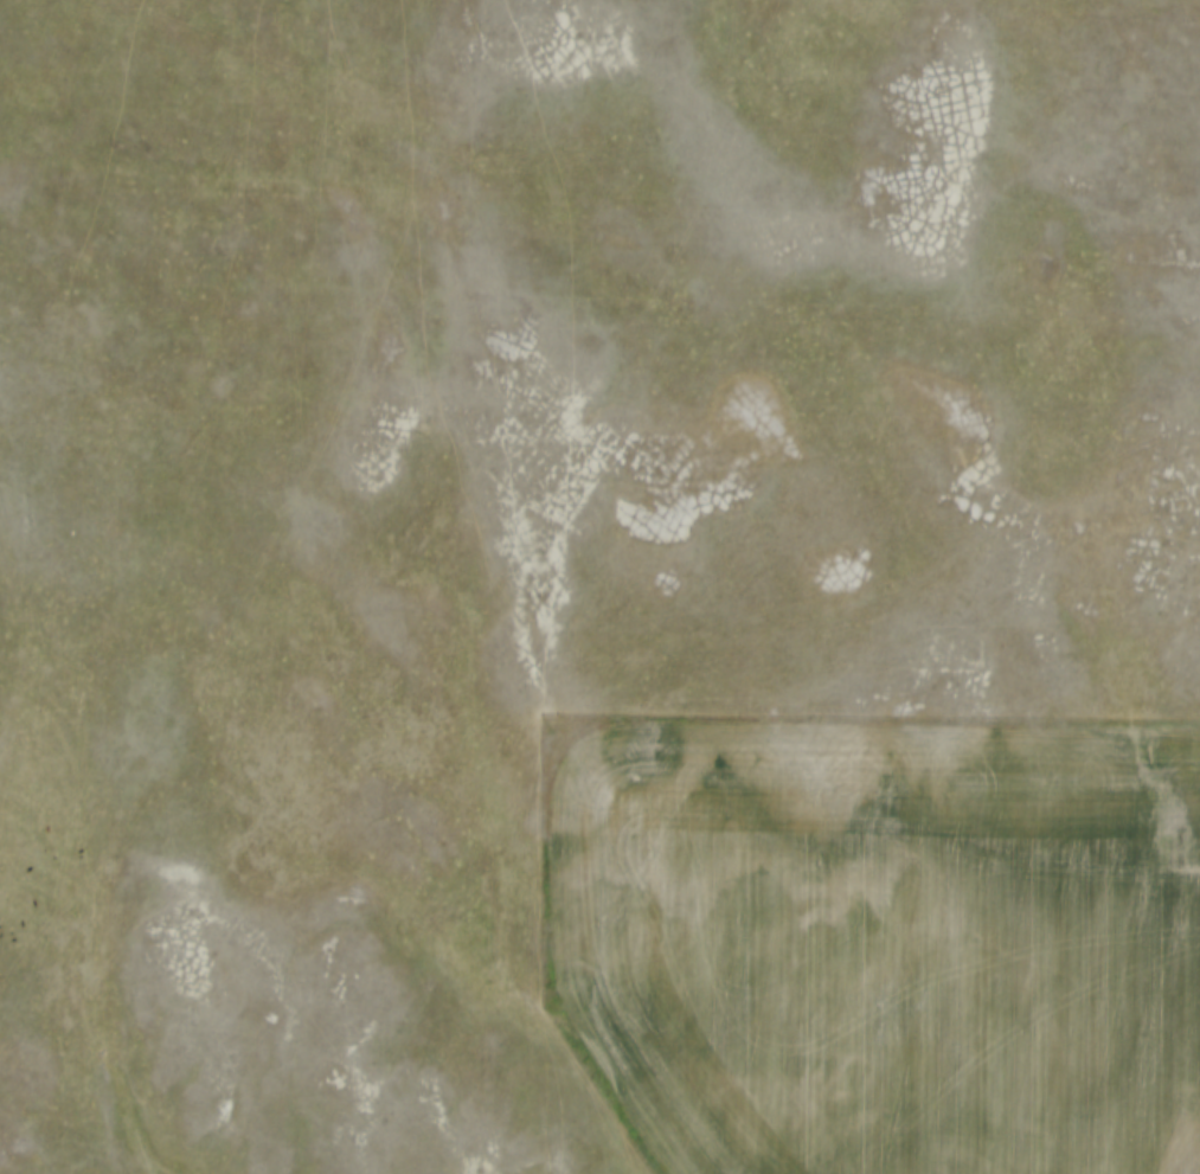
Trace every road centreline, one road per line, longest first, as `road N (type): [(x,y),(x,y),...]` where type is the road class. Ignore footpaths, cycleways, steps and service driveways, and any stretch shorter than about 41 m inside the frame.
road 1 (track): [(1199,205),(0,184)]

